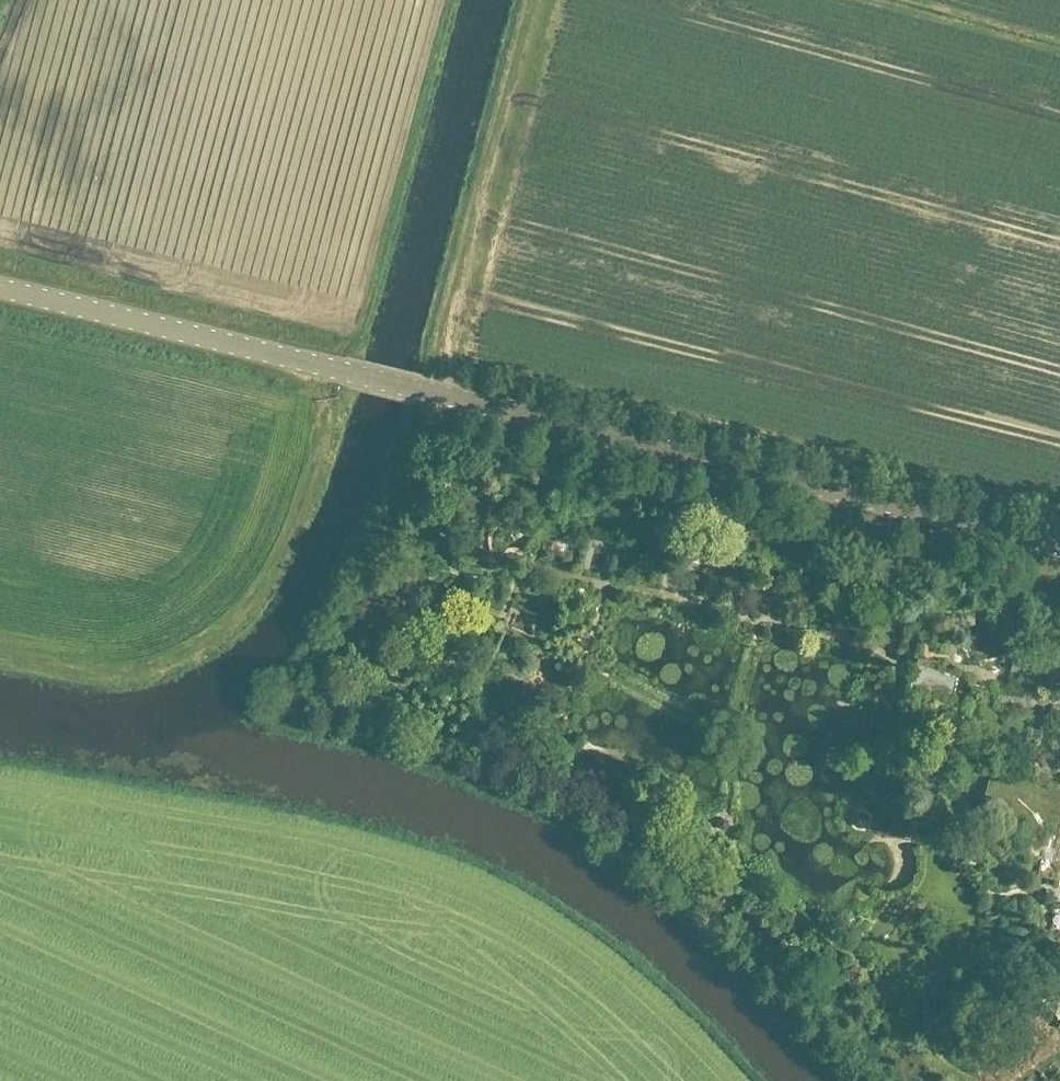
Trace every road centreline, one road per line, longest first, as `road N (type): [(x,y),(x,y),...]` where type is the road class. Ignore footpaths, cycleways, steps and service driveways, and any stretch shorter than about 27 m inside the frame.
road 1 (tertiary): [(1059,549),(0,291)]

